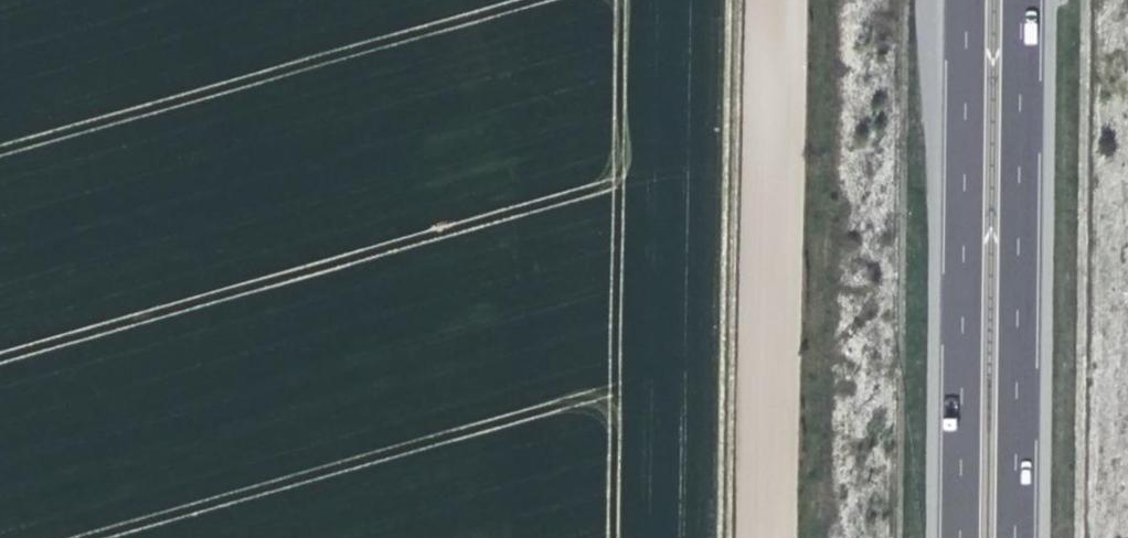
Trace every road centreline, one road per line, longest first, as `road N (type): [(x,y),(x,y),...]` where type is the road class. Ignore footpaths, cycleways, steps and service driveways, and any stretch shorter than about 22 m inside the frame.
road 1 (track): [(725,537),(735,0)]
road 2 (motorway): [(969,0),(962,537)]
road 3 (motorway): [(1019,537),(1026,0)]

